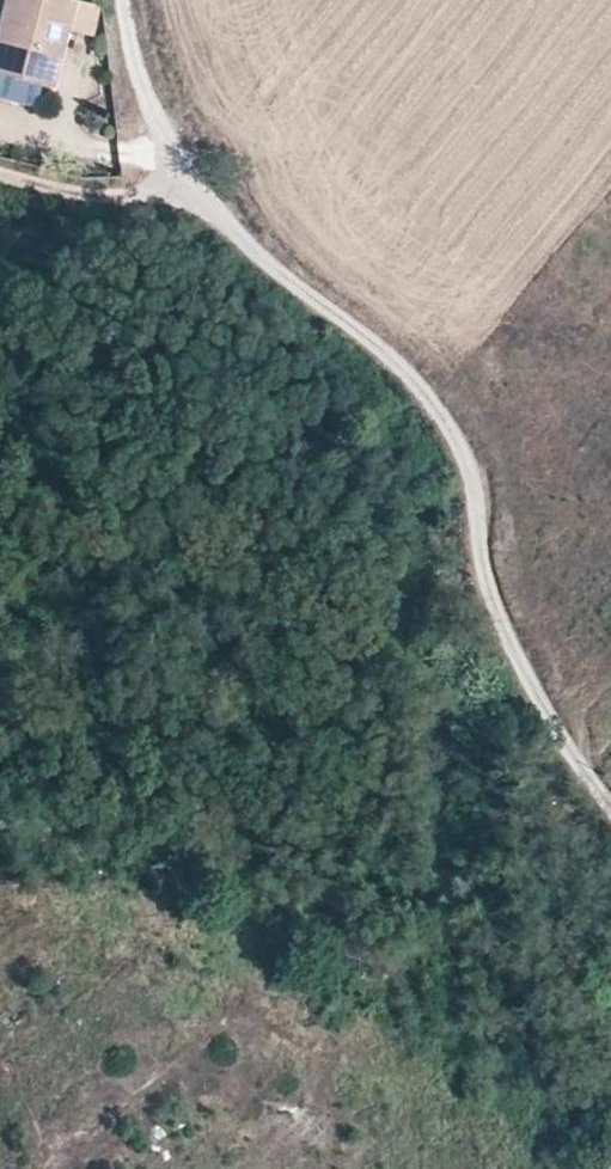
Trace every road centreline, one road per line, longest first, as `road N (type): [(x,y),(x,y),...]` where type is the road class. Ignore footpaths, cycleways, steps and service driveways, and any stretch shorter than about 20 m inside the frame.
road 1 (unclassified): [(610,804),(513,645),(493,595),(475,483),(458,441),(405,372),(275,272),(176,170),(138,59),(129,0)]
road 2 (track): [(0,174),(119,202),(187,183)]

